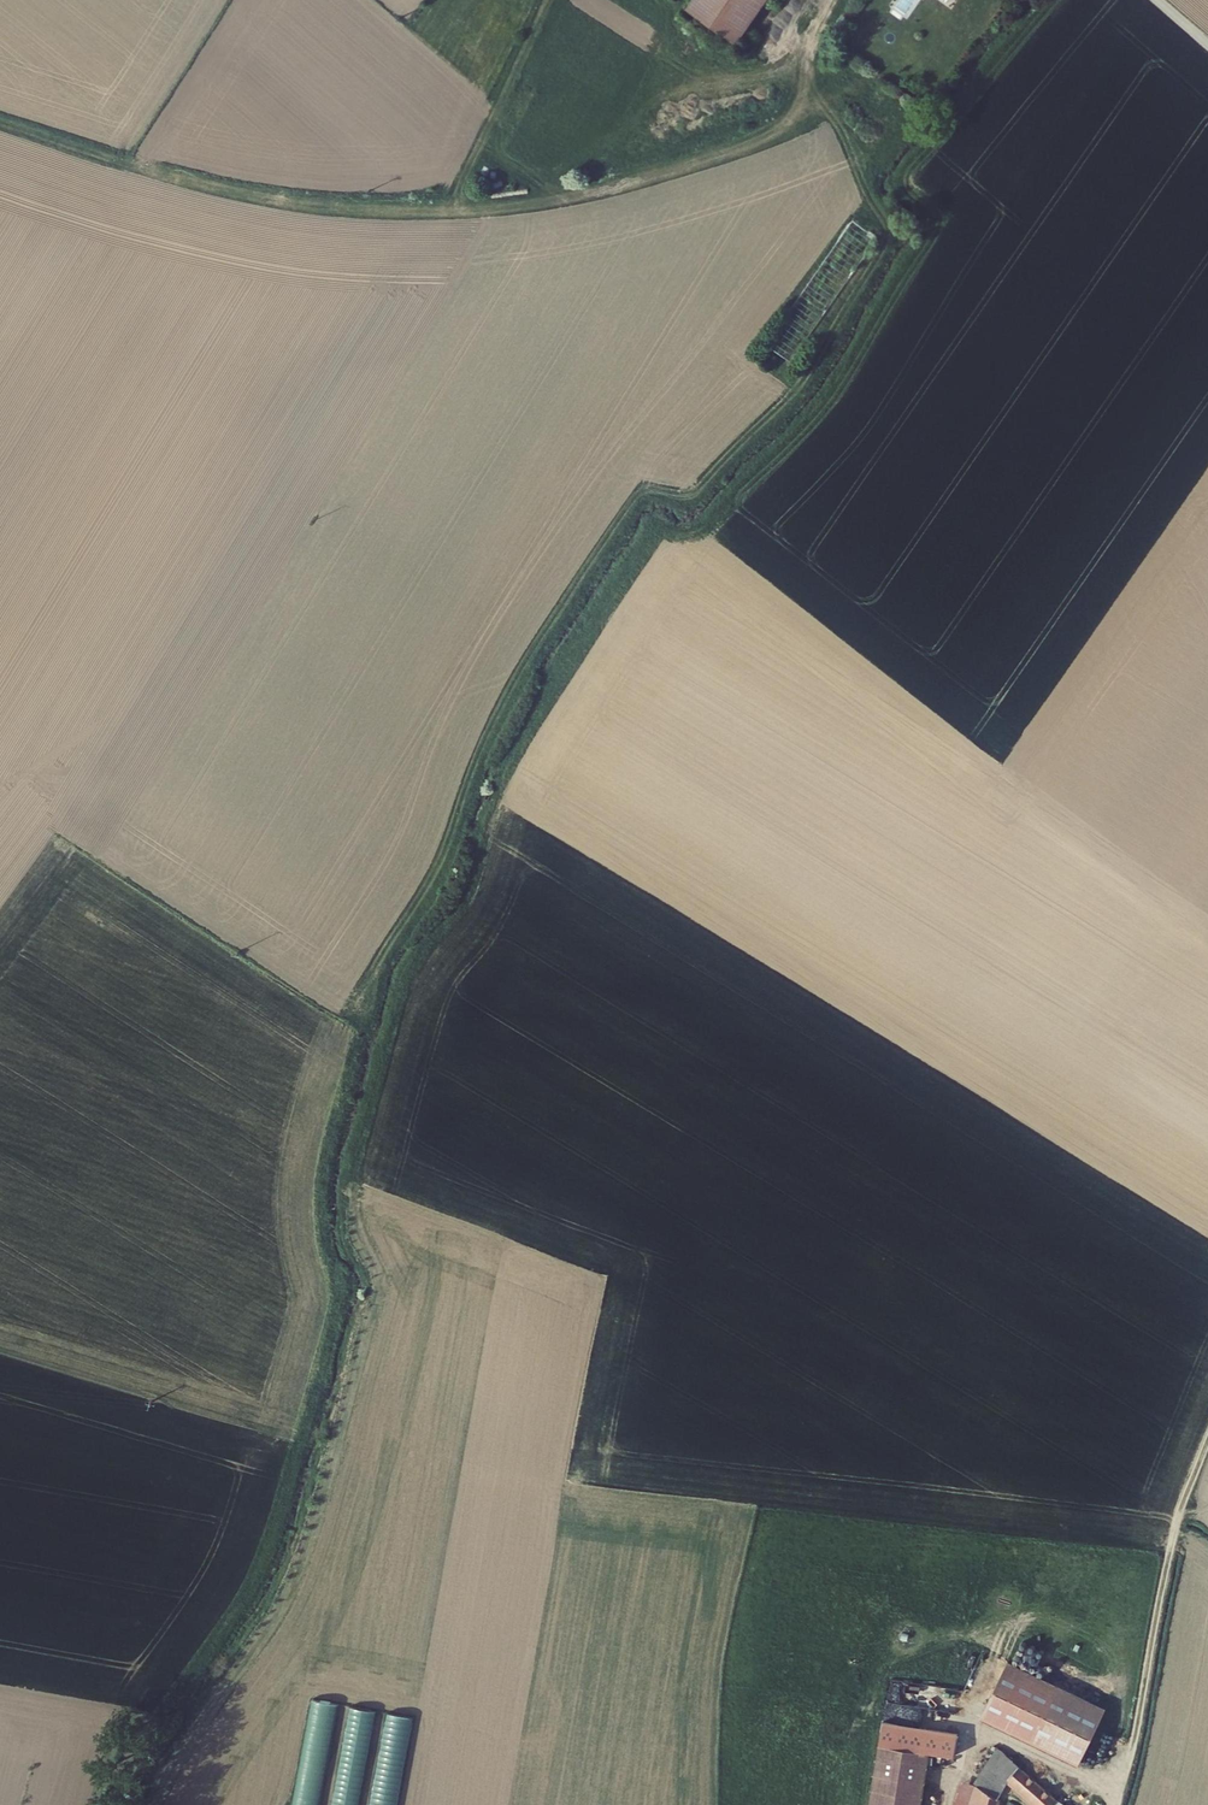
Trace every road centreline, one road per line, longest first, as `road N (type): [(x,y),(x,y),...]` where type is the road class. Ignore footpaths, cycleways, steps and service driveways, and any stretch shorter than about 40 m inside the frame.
road 1 (track): [(1105,1804),(1172,1516),(1207,1432)]
road 2 (track): [(1106,1800),(1028,1743),(999,1733),(972,1742),(947,1769),(941,1804)]

